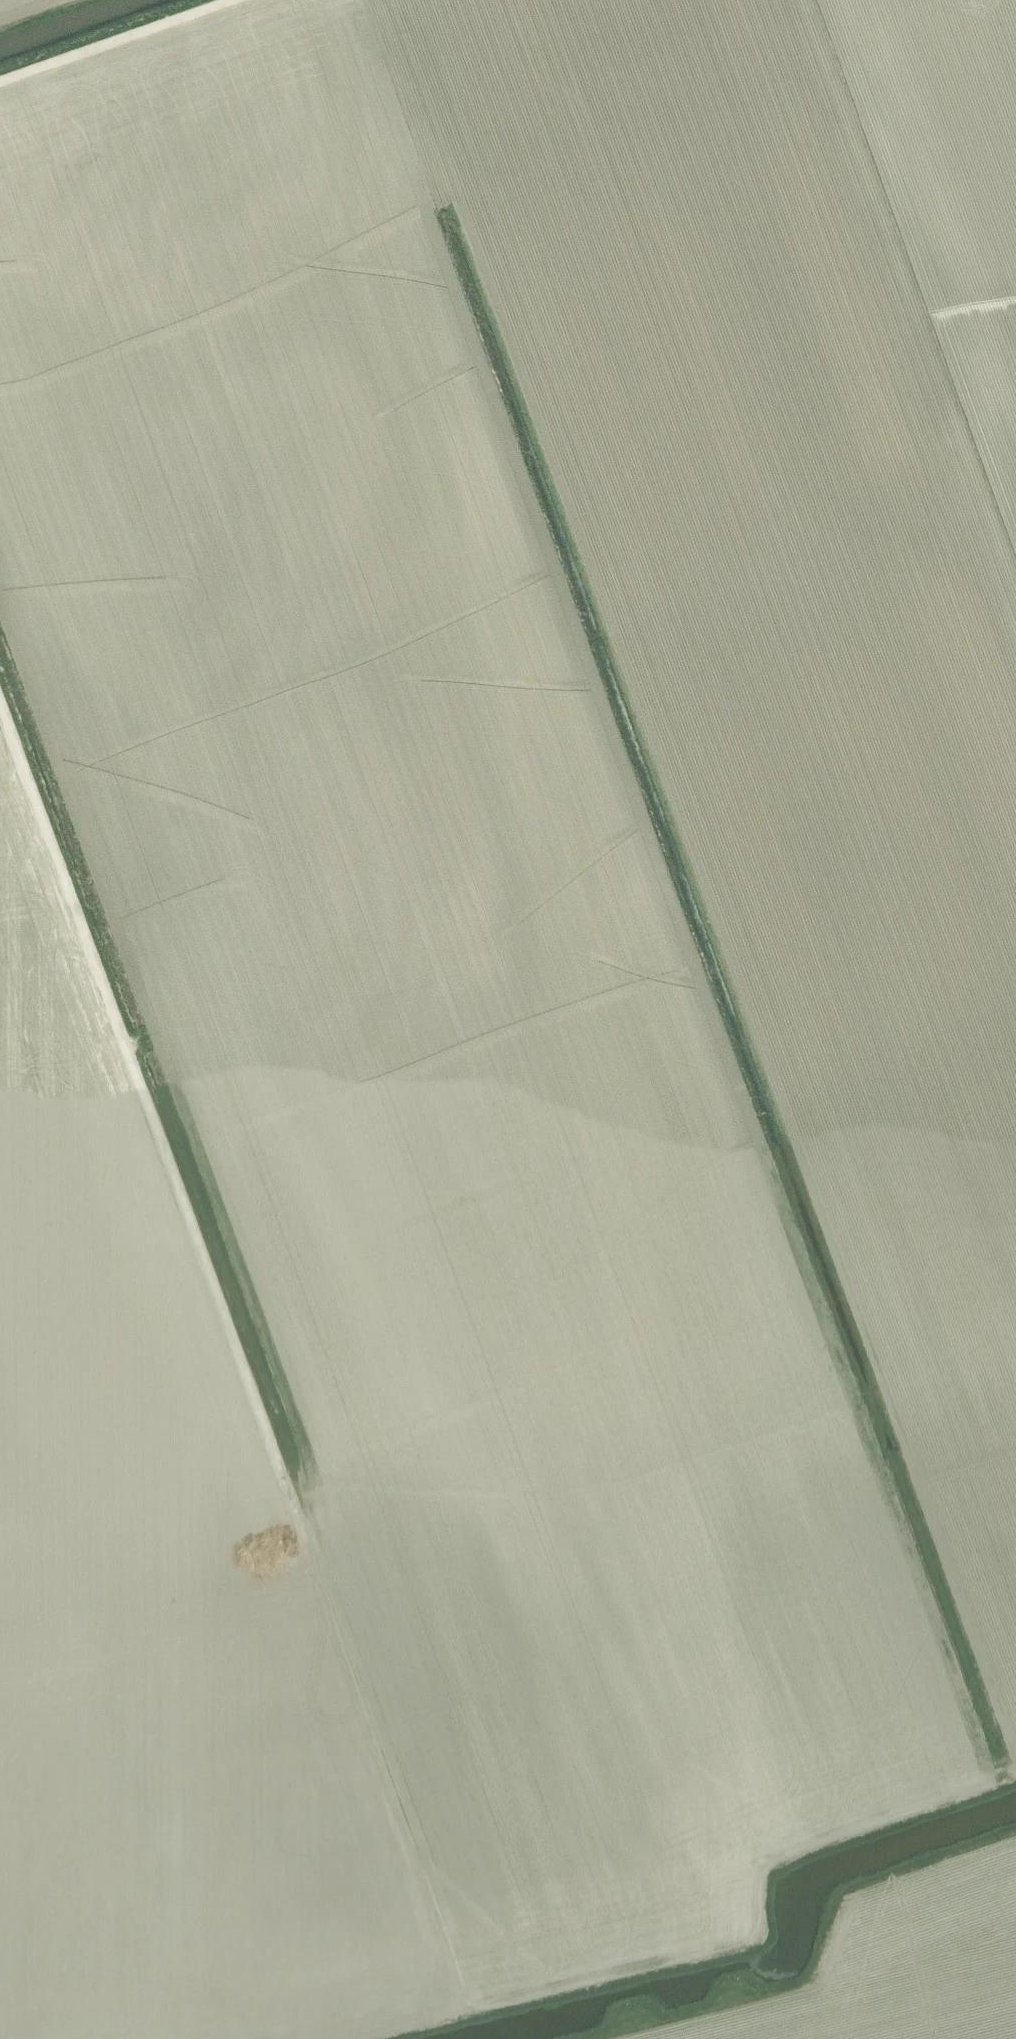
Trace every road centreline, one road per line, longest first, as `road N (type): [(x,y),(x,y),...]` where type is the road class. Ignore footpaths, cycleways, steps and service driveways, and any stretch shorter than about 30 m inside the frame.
road 1 (track): [(310,1541),(0,704)]
road 2 (track): [(0,81),(231,0)]

